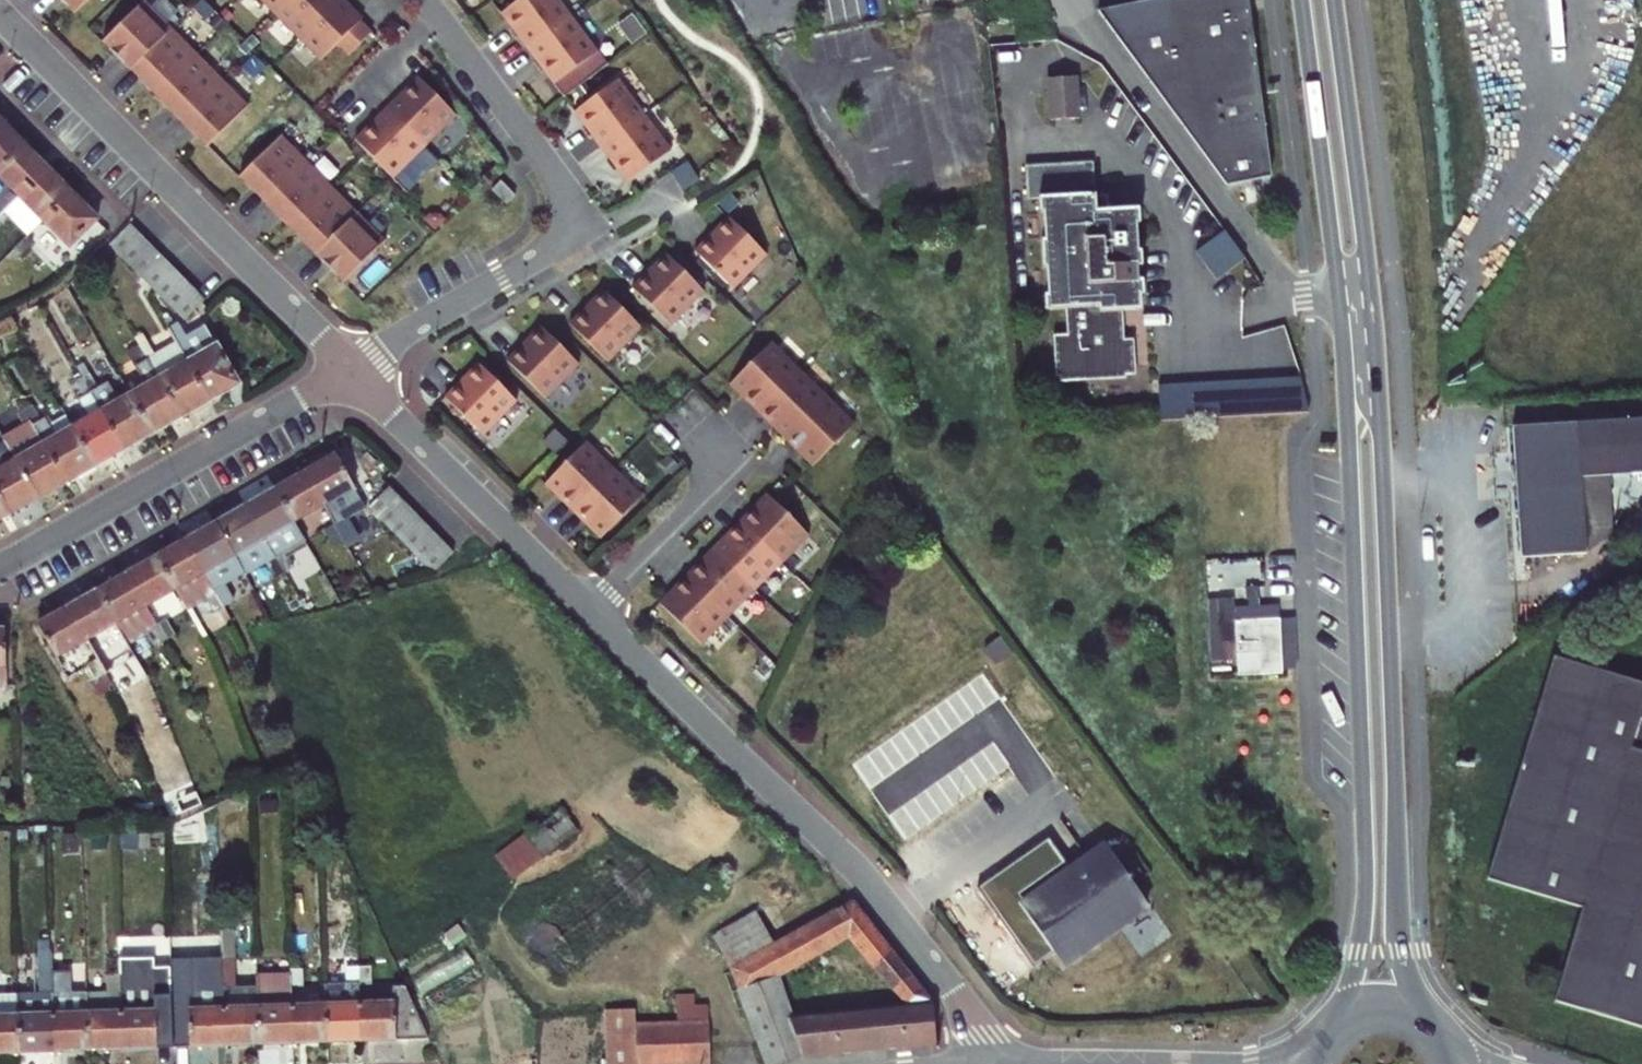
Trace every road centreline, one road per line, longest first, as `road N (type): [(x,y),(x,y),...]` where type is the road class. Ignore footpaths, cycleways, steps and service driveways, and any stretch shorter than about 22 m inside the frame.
road 1 (primary): [(1301,0),(1342,333),(1367,879),(1359,952),(1331,1026)]
road 2 (primary): [(1424,1018),(1397,934),(1378,349),(1335,0)]
road 3 (residential): [(592,612),(850,864),(958,1003),(985,1063)]
road 4 (residential): [(426,0),(570,191),(576,219),(562,242),(350,368)]
road 5 (residential): [(0,12),(350,368)]
road 6 (residential): [(0,567),(350,368)]
road 7 (residential): [(350,368),(592,612)]
road 8 (residential): [(592,612),(745,458)]

